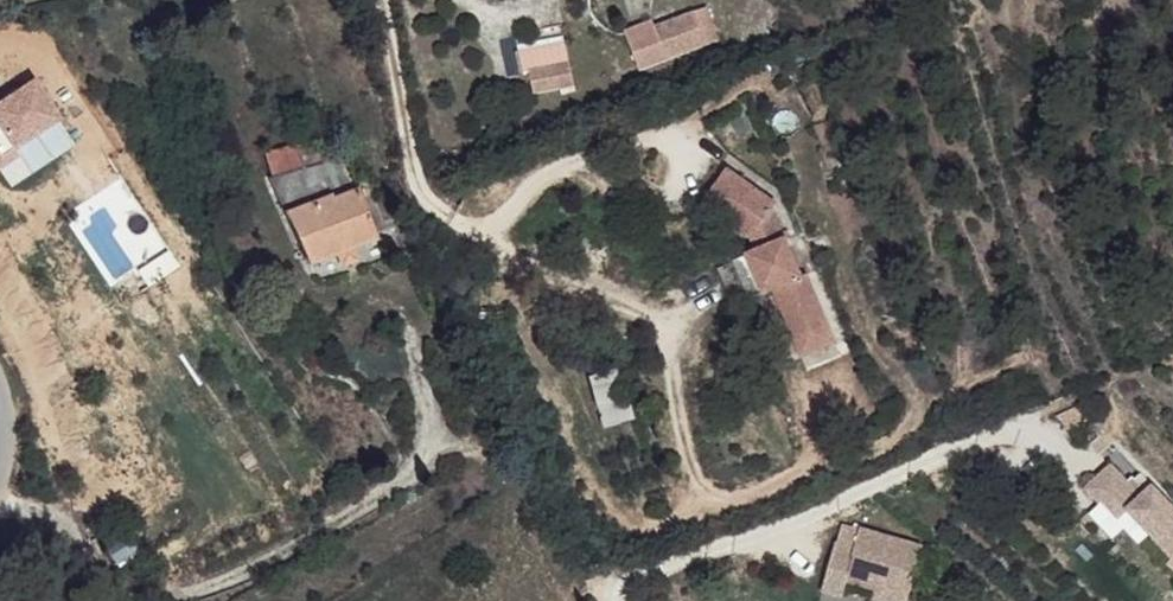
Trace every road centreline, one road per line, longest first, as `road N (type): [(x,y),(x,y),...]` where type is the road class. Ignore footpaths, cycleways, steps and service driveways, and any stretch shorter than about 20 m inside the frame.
road 1 (track): [(666,338),(642,311),(435,211),(405,141),(384,0)]
road 2 (unclassified): [(748,548),(667,571),(627,600)]

